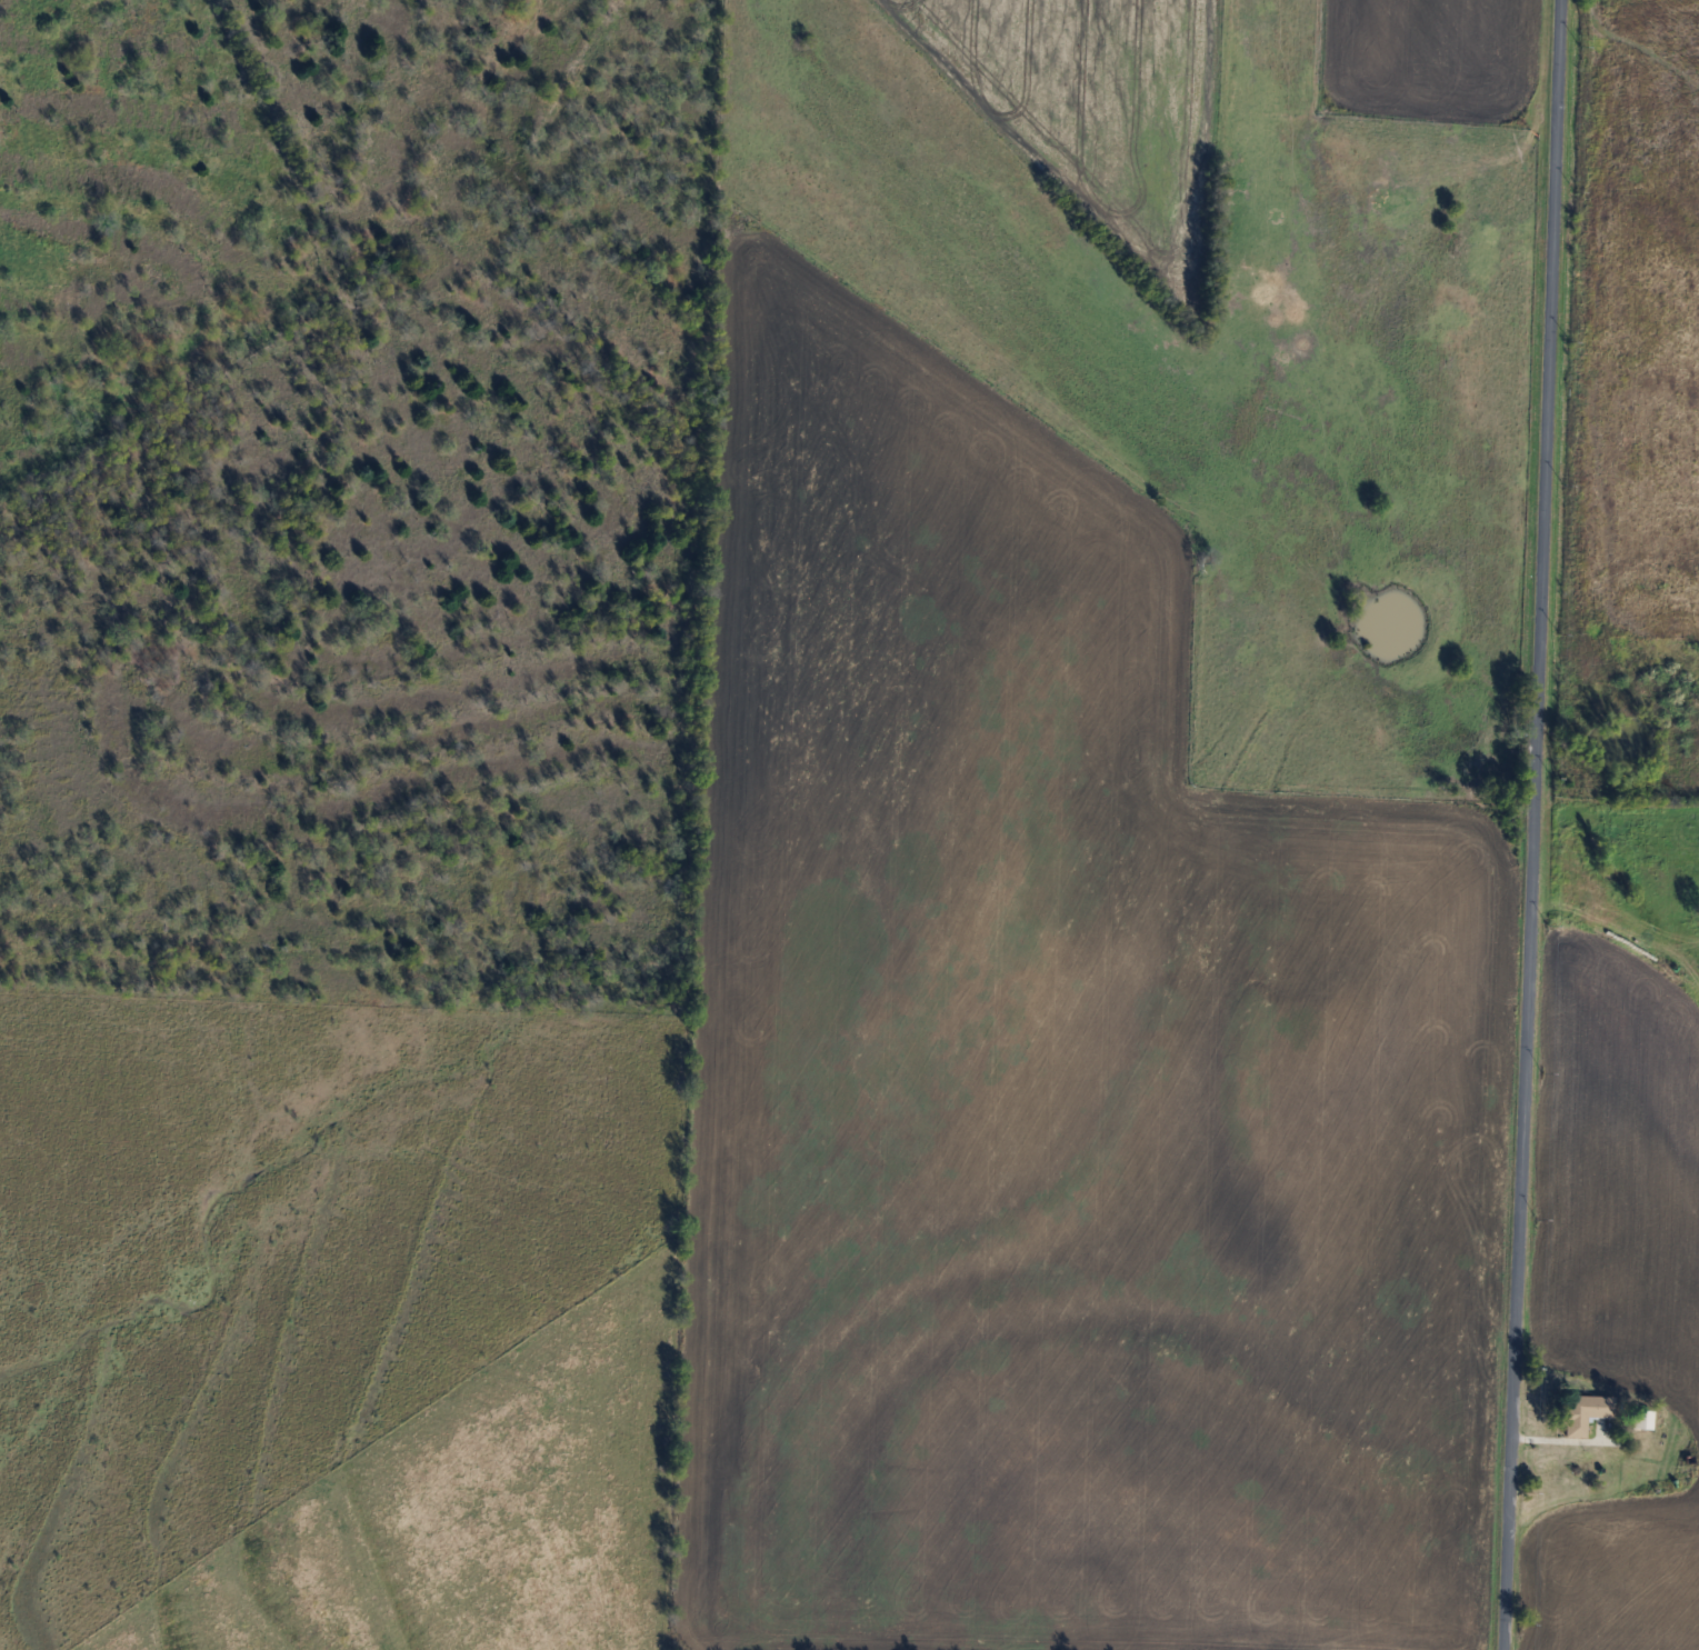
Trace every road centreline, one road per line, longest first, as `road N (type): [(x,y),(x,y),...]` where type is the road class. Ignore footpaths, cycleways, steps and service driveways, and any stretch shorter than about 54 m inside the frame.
road 1 (residential): [(1501,1649),(1560,0)]

